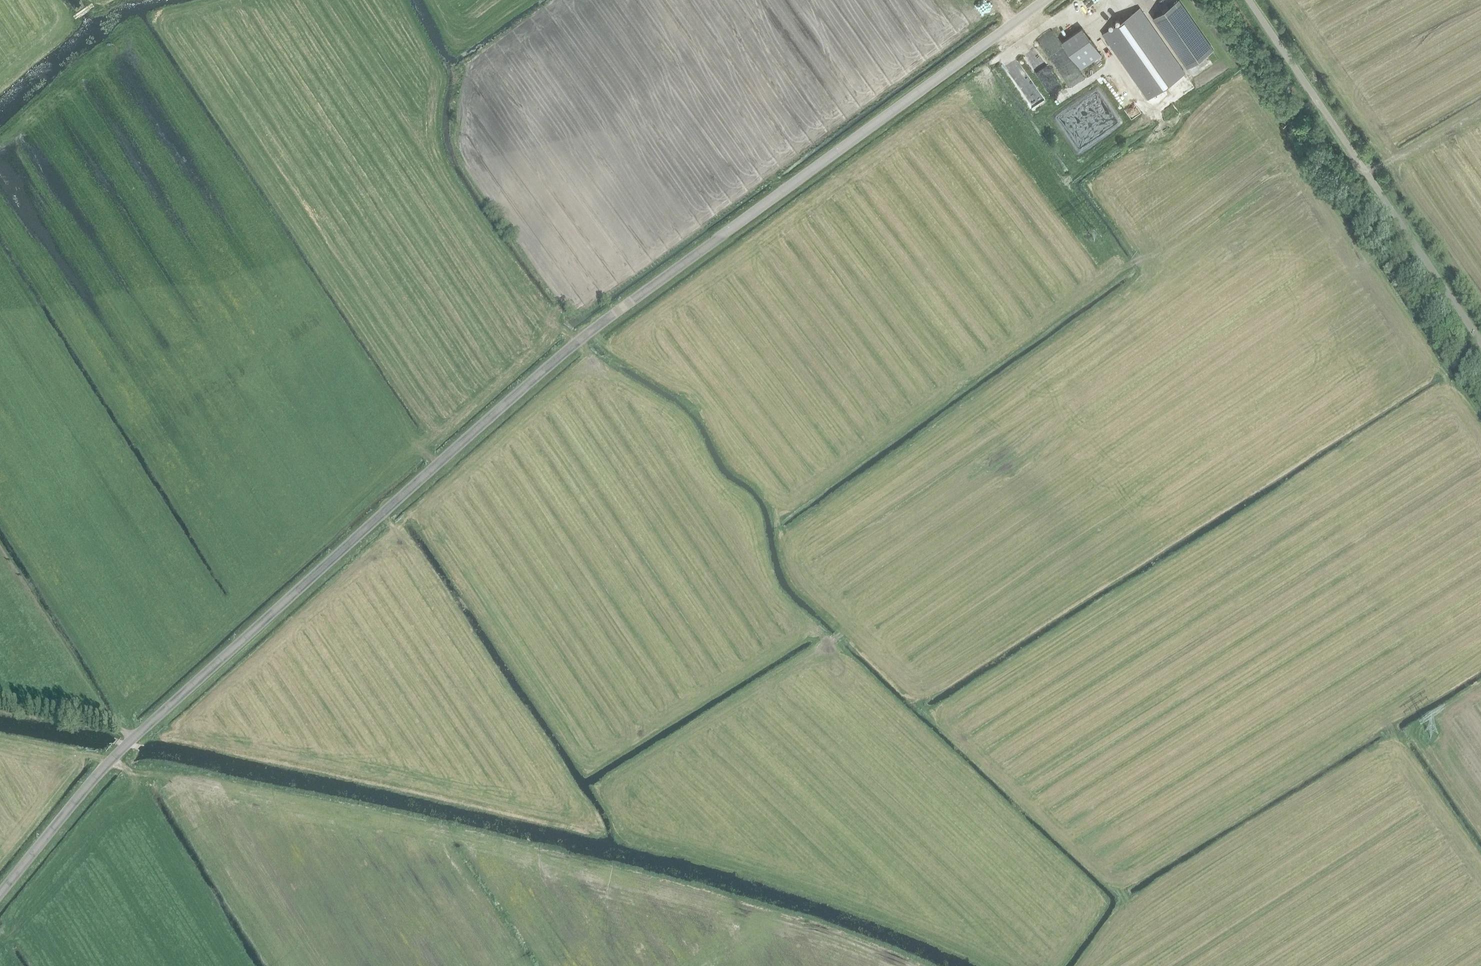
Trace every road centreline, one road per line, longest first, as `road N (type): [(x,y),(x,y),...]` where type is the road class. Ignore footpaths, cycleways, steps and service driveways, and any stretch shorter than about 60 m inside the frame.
road 1 (tertiary): [(0,893),(130,741),(585,334),(1042,0)]
road 2 (unclassified): [(1480,342),(1248,0)]

